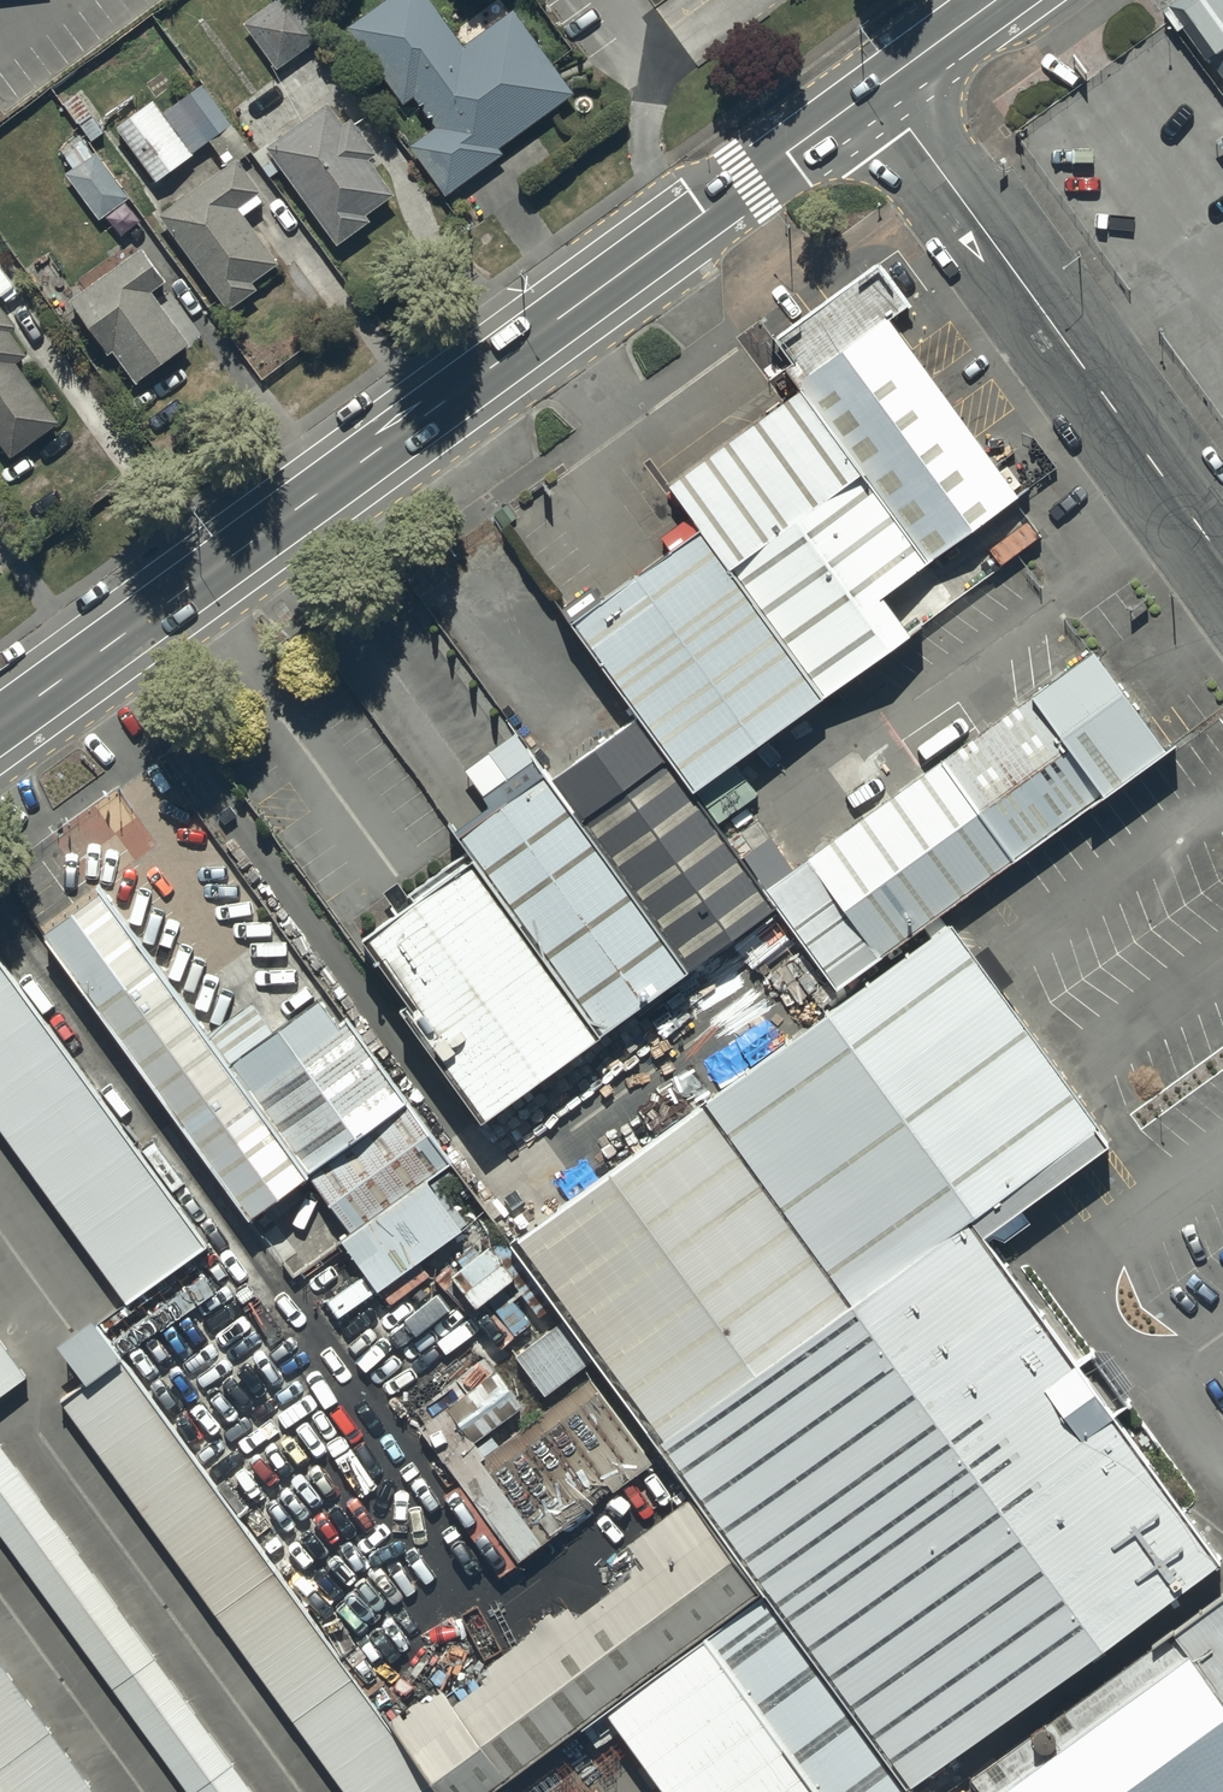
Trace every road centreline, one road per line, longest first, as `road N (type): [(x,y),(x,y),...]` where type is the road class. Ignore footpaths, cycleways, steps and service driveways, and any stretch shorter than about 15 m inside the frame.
road 1 (secondary): [(0,725),(881,86)]
road 2 (residential): [(881,86),(1222,561)]
road 3 (secondary): [(881,86),(997,0)]

